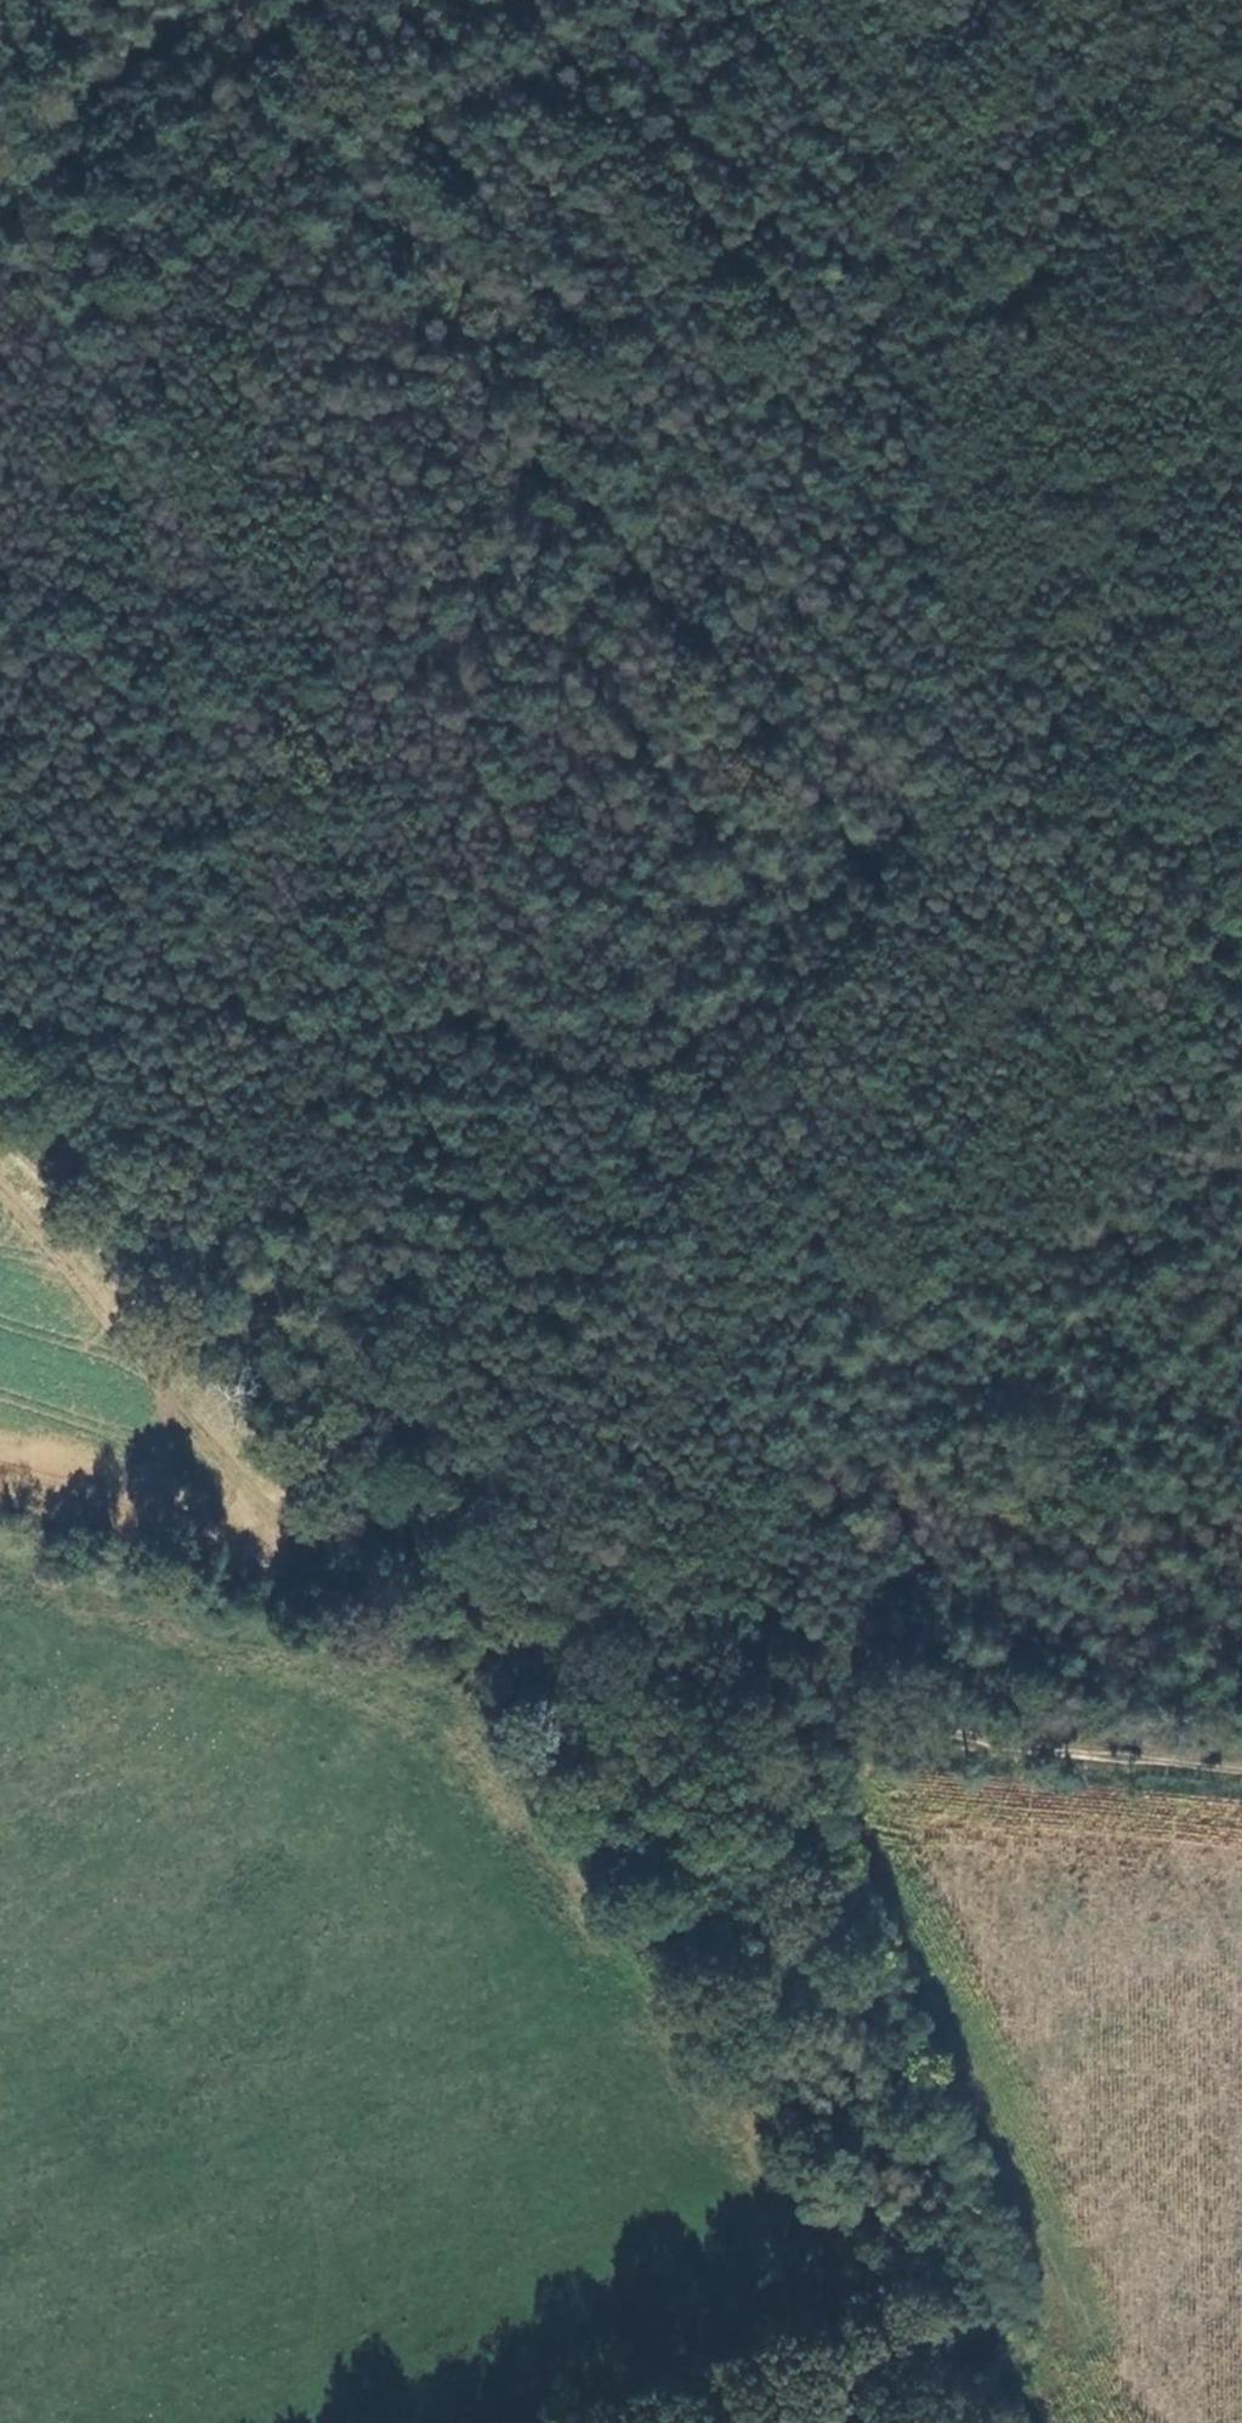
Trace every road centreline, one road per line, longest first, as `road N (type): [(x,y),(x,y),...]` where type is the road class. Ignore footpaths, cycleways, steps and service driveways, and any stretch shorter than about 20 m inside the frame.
road 1 (track): [(821,1726),(811,1846),(1019,2313),(726,2422)]

